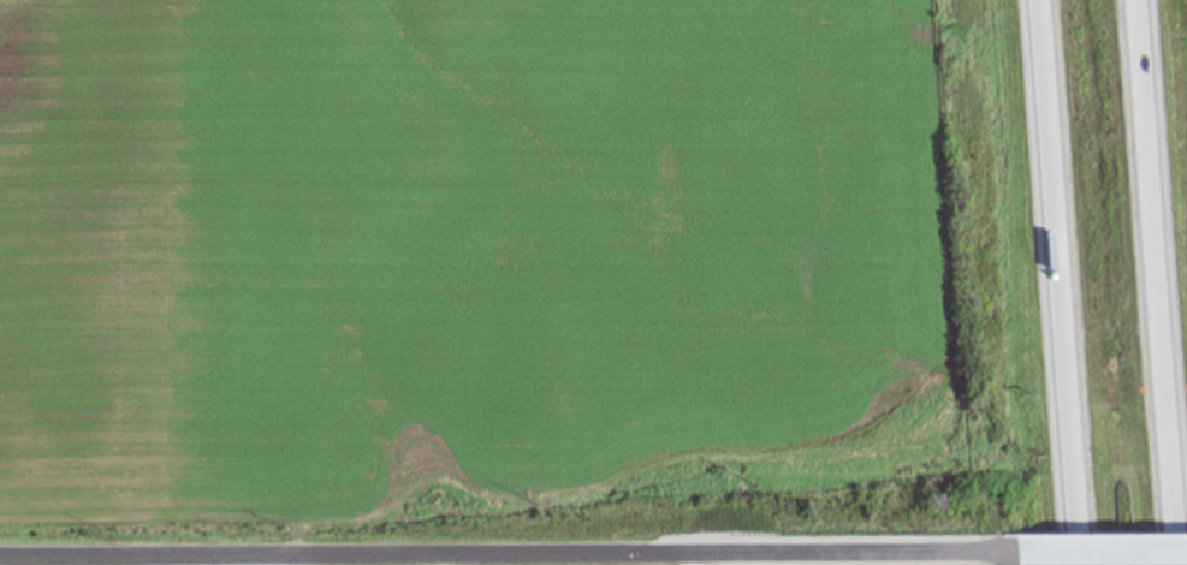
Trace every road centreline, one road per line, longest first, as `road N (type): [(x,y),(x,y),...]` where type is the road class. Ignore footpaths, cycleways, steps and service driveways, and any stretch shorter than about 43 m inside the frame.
road 1 (residential): [(0,562),(991,554)]
road 2 (motorway): [(1042,0),(1082,564)]
road 3 (motorway): [(1179,564),(1147,0)]
road 4 (residential): [(991,554),(1186,556)]

